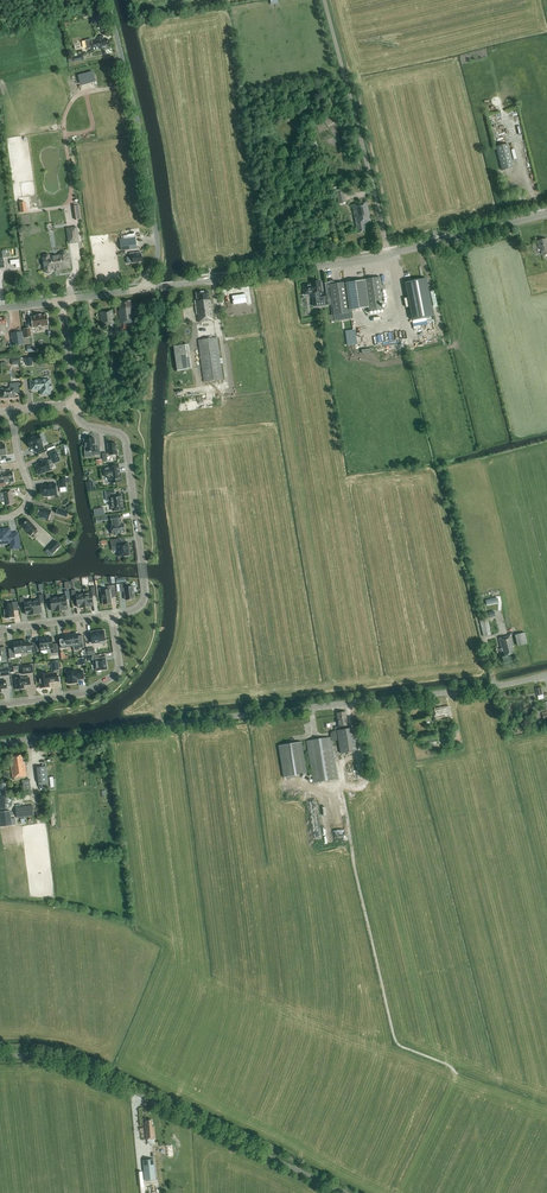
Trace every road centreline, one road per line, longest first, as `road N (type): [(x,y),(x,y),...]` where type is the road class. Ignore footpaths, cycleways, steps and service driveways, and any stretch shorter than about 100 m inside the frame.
road 1 (unclassified): [(0,742),(546,675)]
road 2 (tertiary): [(145,289),(389,255),(546,215)]
road 3 (unclassified): [(346,1192),(71,1064),(0,1056)]
road 4 (unclassified): [(145,289),(156,232),(107,0)]
road 5 (residential): [(76,404),(85,425),(126,439),(145,601),(113,615)]
road 6 (track): [(389,255),(324,0)]
road 7 (residential): [(0,706),(81,695),(114,677),(113,615)]
road 8 (residential): [(0,519),(22,510),(29,495),(12,410)]

